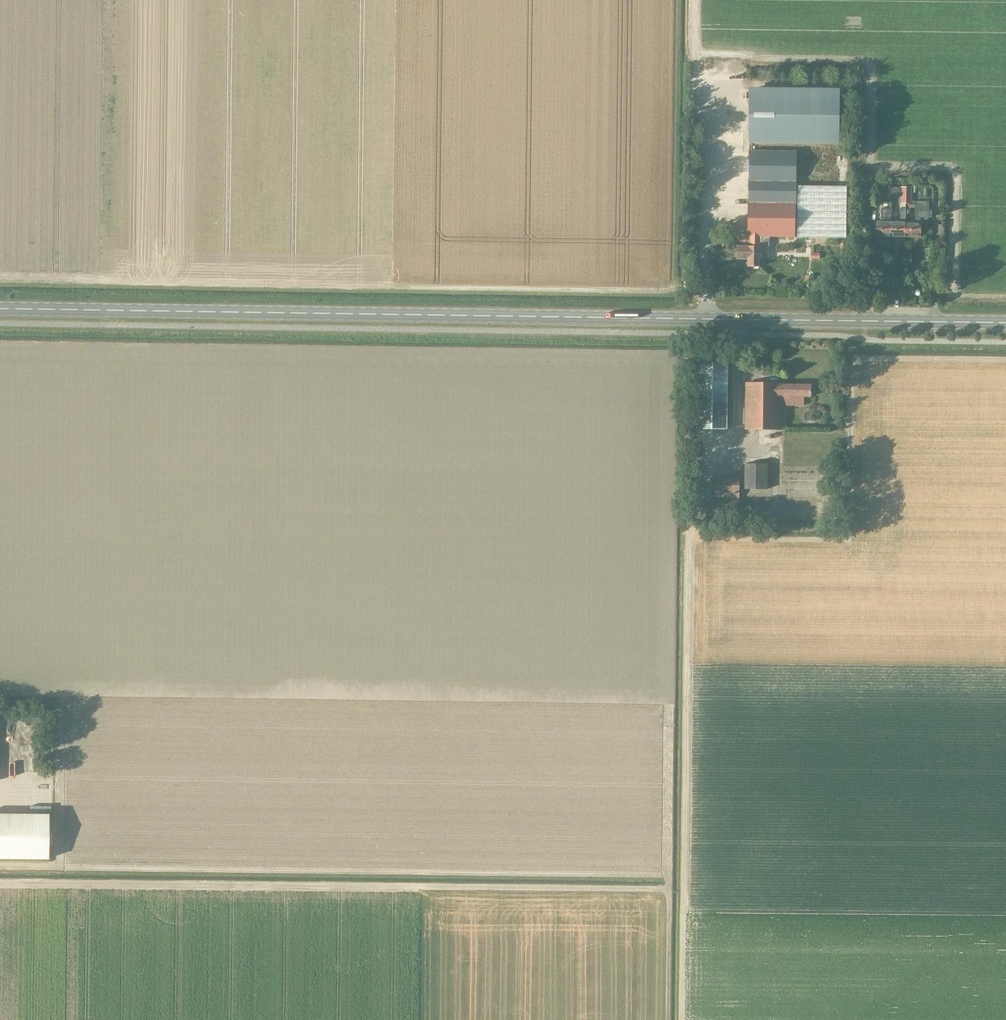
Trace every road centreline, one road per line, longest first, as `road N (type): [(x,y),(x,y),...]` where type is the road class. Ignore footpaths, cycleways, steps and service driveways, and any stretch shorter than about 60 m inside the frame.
road 1 (secondary): [(1005,323),(0,309)]

